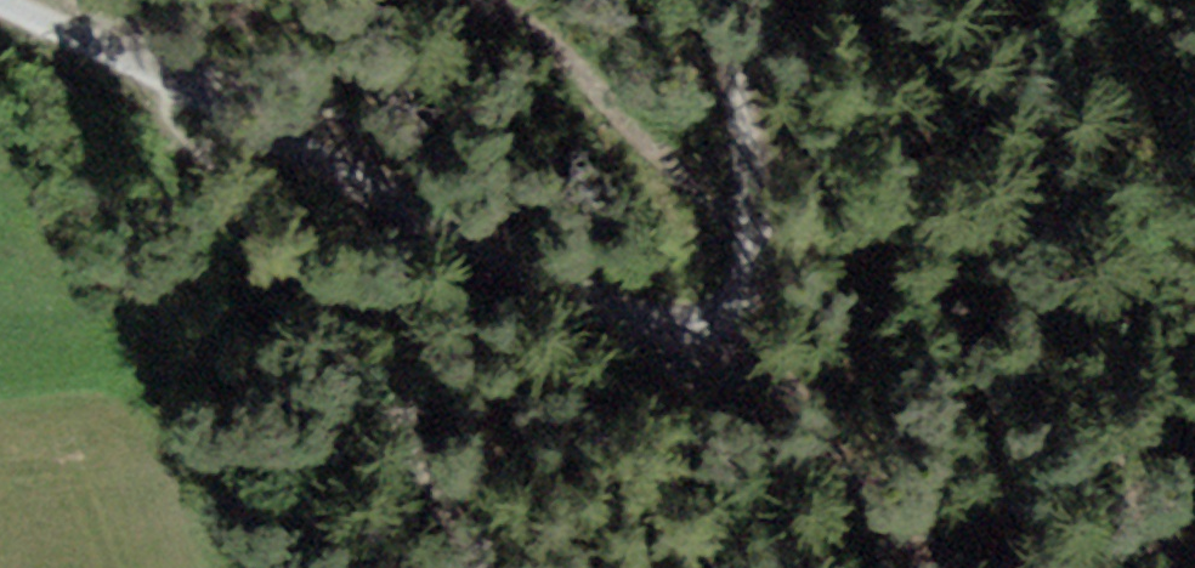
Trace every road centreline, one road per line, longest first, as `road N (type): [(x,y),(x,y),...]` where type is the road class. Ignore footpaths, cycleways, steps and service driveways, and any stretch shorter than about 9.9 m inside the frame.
road 1 (track): [(733,322),(652,339),(582,316),(276,140),(134,91)]
road 2 (track): [(718,0),(734,76),(750,247),(733,322)]
road 3 (track): [(134,91),(99,56),(0,2)]

